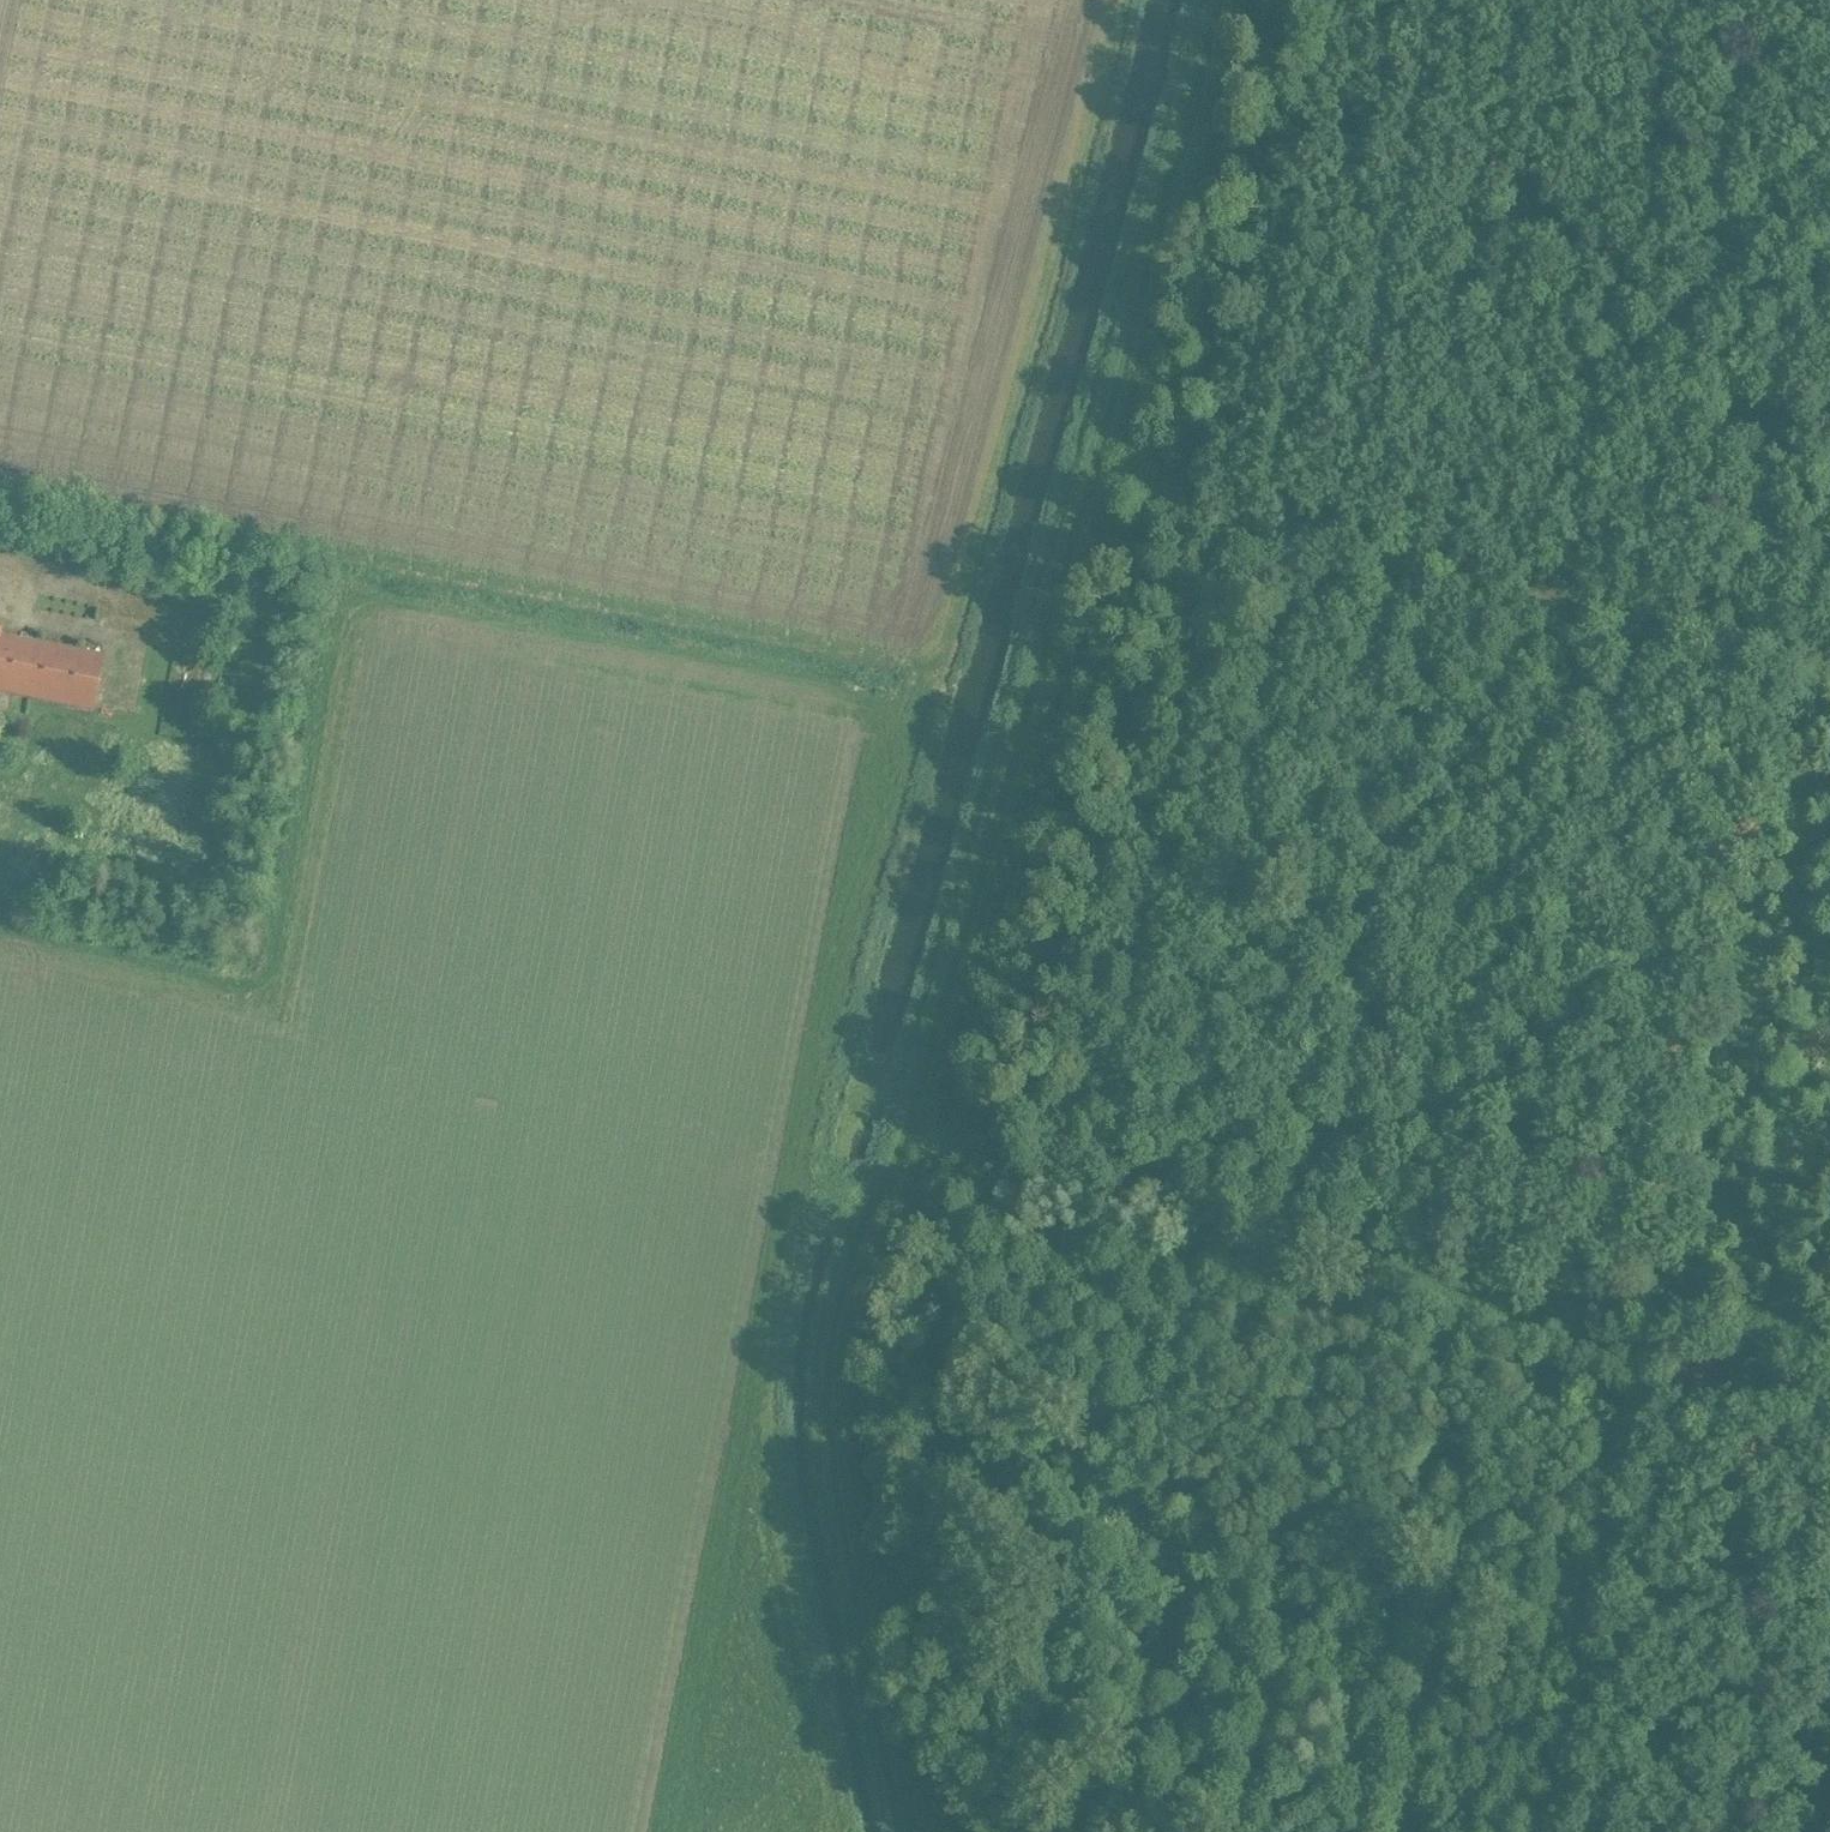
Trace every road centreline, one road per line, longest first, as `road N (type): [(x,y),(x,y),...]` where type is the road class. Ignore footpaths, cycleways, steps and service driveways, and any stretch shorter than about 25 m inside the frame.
road 1 (track): [(900,1831),(836,1481),(827,1360),(855,1246),(930,1047),(1223,0)]
road 2 (track): [(1829,659),(1087,485)]

